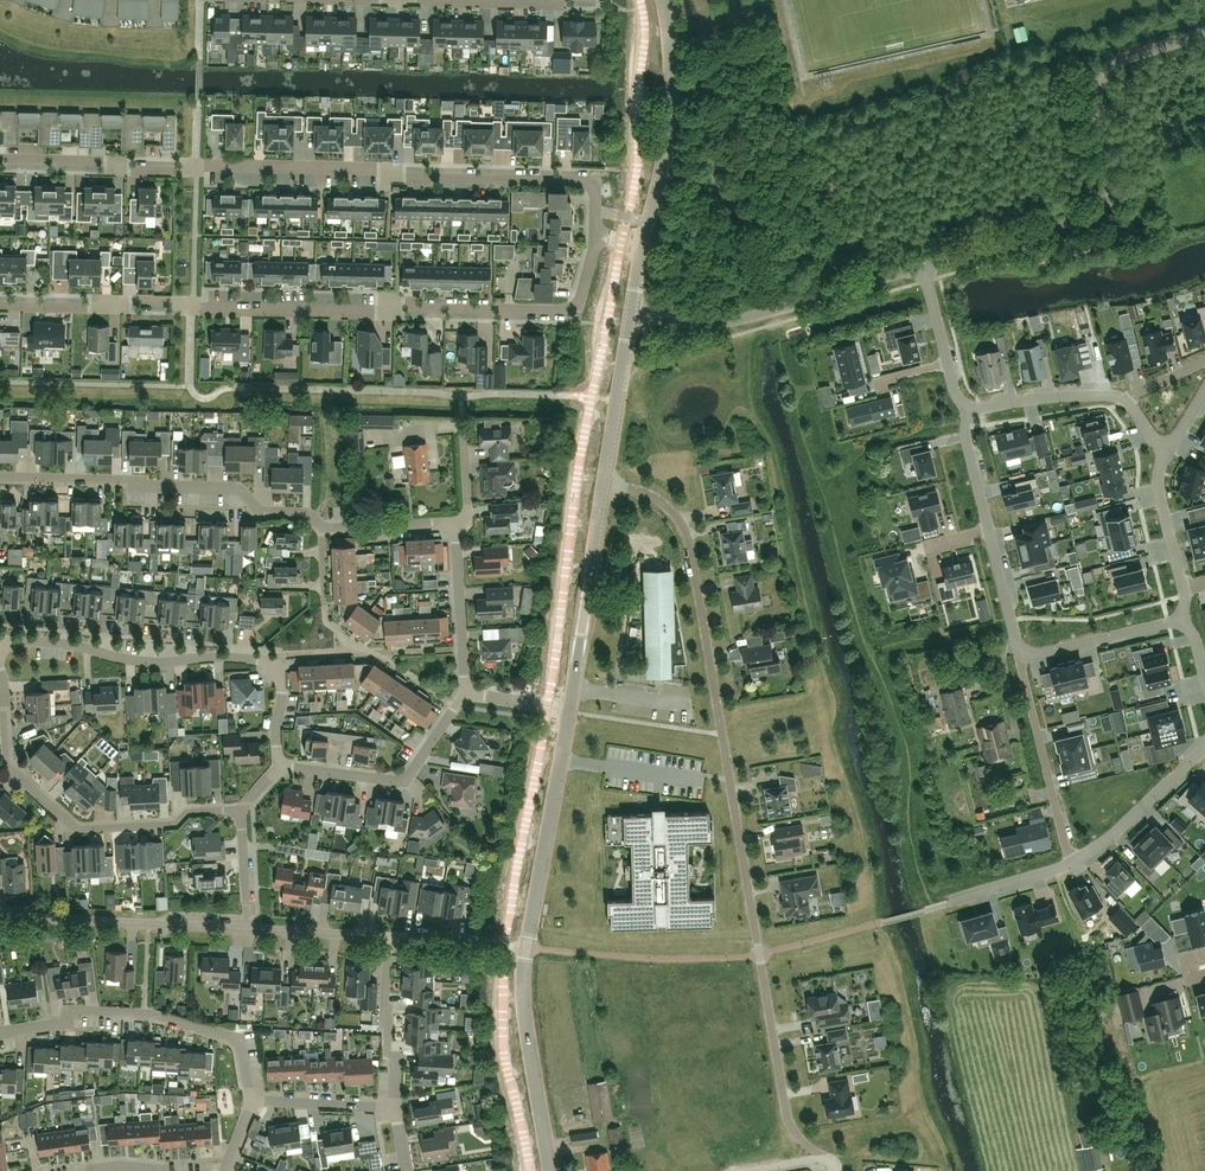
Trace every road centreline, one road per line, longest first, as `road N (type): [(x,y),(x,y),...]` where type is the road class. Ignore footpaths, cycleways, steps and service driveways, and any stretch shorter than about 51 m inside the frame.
road 1 (residential): [(604,483),(668,505),(692,544),(787,1115),(828,1160)]
road 2 (residential): [(0,307),(92,309),(129,300),(201,311),(378,315),(402,306),(572,309),(596,234)]
road 3 (residential): [(0,158),(107,160),(127,171),(323,165),(406,177),(582,181),(594,192),(596,234)]
road 4 (residential): [(923,266),(1098,213),(1112,176),(1099,83),(1111,65),(1204,32)]
road 5 (residential): [(278,766),(282,693),(270,662),(221,656),(151,663),(59,643),(0,645)]
road 6 (residential): [(240,810),(187,812),(176,825),(76,830),(6,765),(0,671)]
road 7 (residential): [(0,476),(238,489),(261,511),(308,512),(325,527)]
road 8 (residential): [(251,1100),(239,1041),(194,1027),(82,1010),(57,1024),(0,1032)]
road 9 (residential): [(631,315),(717,323),(923,266)]
road 10 (residential): [(967,408),(968,444),(1023,652)]
road 11 (residential): [(644,244),(672,98),(663,0)]
road 12 (residential): [(246,930),(0,918)]
road 13 (residential): [(526,947),(569,710)]
road 14 (residential): [(569,710),(604,483)]
road 15 (residential): [(551,1170),(523,1004),(526,947)]
road 16 (residential): [(278,766),(402,779),(456,705)]
road 17 (residential): [(1023,652),(1064,838),(1076,860)]
road 18 (residential): [(557,0),(352,0)]
road 19 (residential): [(396,1109),(385,1003),(389,936)]
road 20 (residential): [(604,483),(631,315)]
road 21 (residential): [(465,694),(453,527)]
road 22 (residential): [(1076,860),(1200,752)]
road 23 (residential): [(1023,652),(1184,619)]
road 24 (residential): [(967,408),(1063,395),(1125,401)]
road 25 (residential): [(923,266),(951,382),(967,408)]
road 26 (residential): [(396,1109),(251,1100)]
road 27 (residential): [(389,936),(246,930)]
road 28 (residential): [(1182,588),(1158,486),(1169,452)]
road 29 (residential): [(526,947),(389,936)]
road 30 (residential): [(1076,860),(950,903)]
road 31 (residential): [(325,527),(453,527)]
road 32 (residential): [(246,930),(240,810)]

